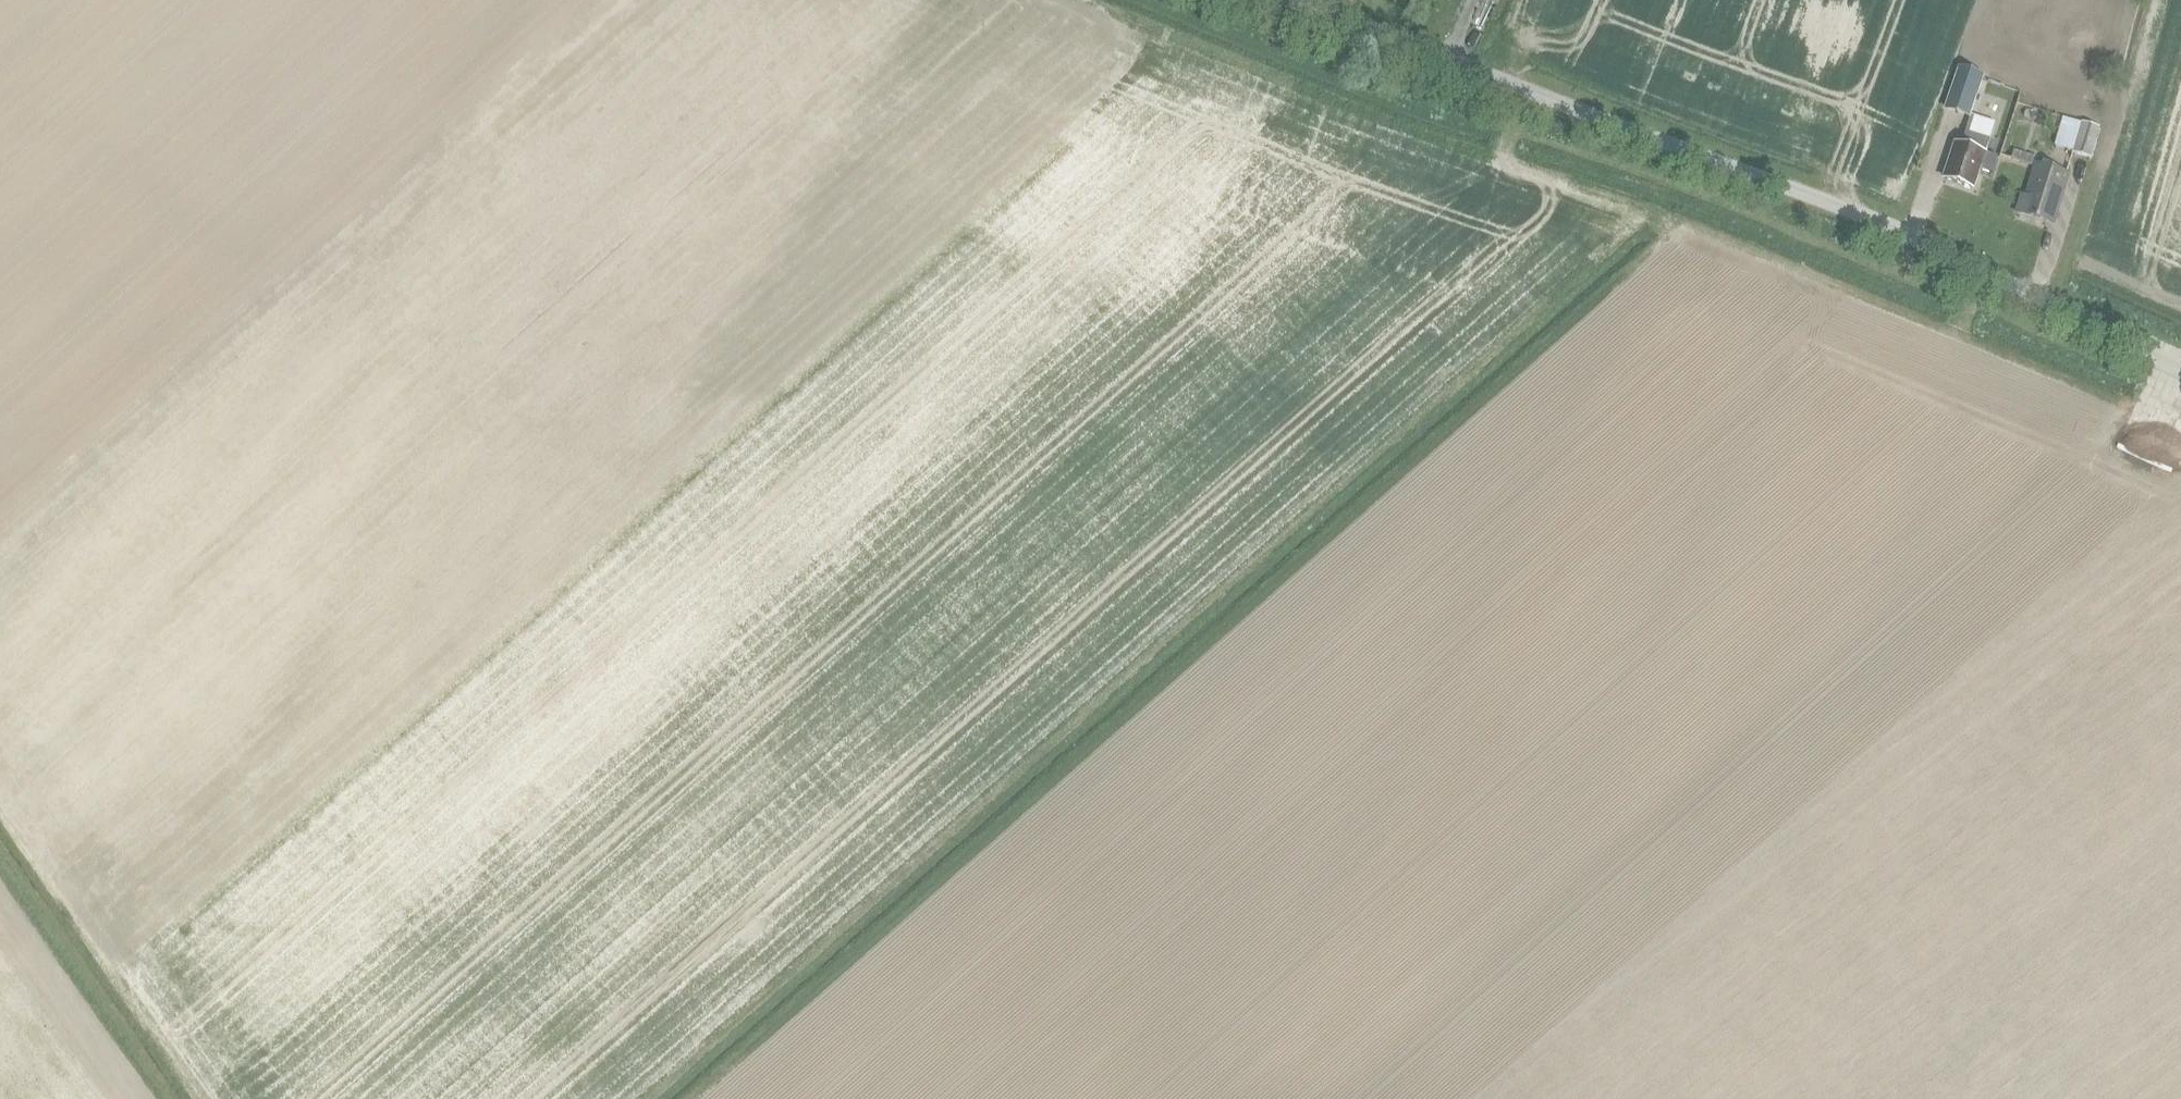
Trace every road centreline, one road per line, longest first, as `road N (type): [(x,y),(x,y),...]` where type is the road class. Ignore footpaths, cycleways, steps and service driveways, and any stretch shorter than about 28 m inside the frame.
road 1 (unclassified): [(2180,363),(1864,216),(1292,0)]

